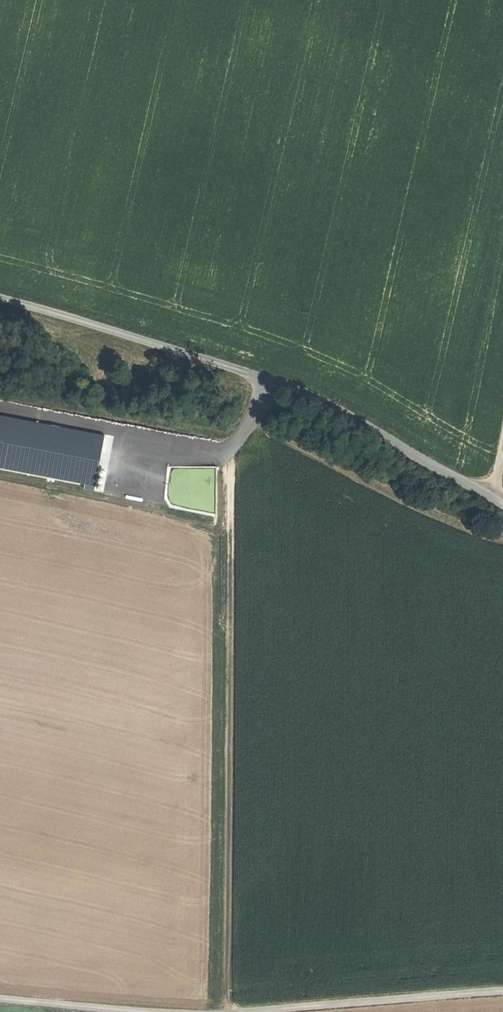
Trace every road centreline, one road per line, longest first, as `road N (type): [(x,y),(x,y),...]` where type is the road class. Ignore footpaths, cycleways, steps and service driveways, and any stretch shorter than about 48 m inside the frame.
road 1 (track): [(272,383),(237,434),(230,471),(228,1011)]
road 2 (track): [(0,303),(307,394),(502,503)]
road 3 (track): [(275,1011),(502,994)]
road 4 (track): [(0,1000),(123,1011)]

